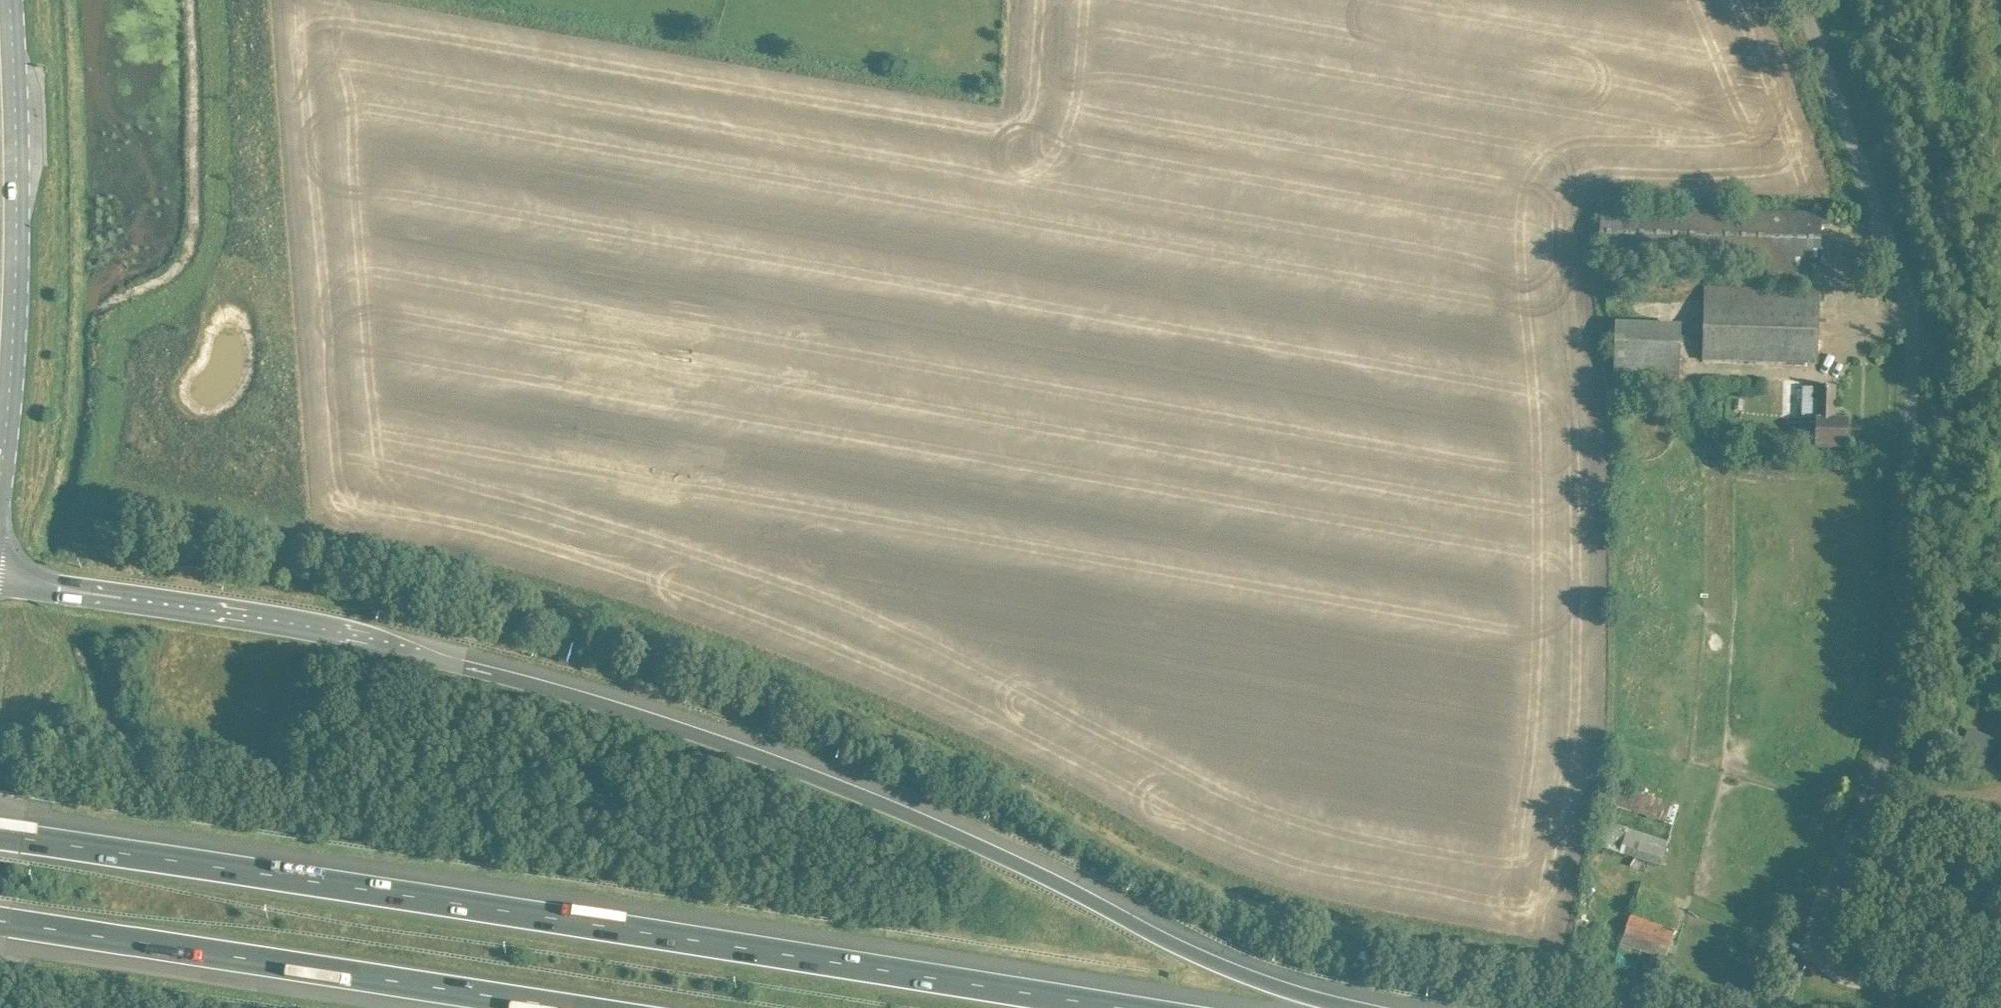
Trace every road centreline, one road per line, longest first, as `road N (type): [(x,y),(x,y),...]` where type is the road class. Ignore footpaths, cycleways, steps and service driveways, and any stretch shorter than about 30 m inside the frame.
road 1 (motorway): [(1352,1007),(1199,957),(919,819),(623,713),(287,622),(0,584)]
road 2 (unclassified): [(2000,1001),(1839,970),(1820,947),(1820,912),(1881,763),(1898,694),(1914,354),(1908,301),(1800,0)]
road 3 (motorway): [(1103,1007),(0,835)]
road 4 (motorway): [(0,921),(563,1007)]
road 5 (primary): [(0,485),(18,278),(11,0)]

